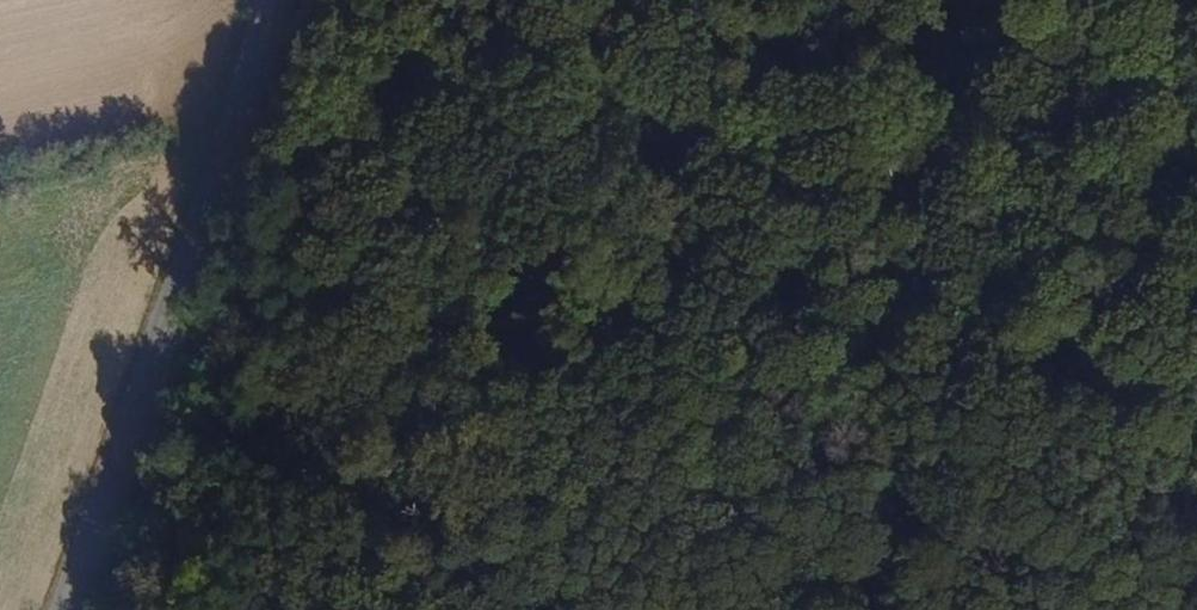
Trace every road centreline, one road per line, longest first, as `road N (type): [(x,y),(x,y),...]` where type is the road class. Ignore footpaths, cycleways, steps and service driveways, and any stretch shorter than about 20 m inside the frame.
road 1 (track): [(655,0),(611,87),(593,199),(602,316),(1196,312)]
road 2 (tertiary): [(64,609),(274,0)]

